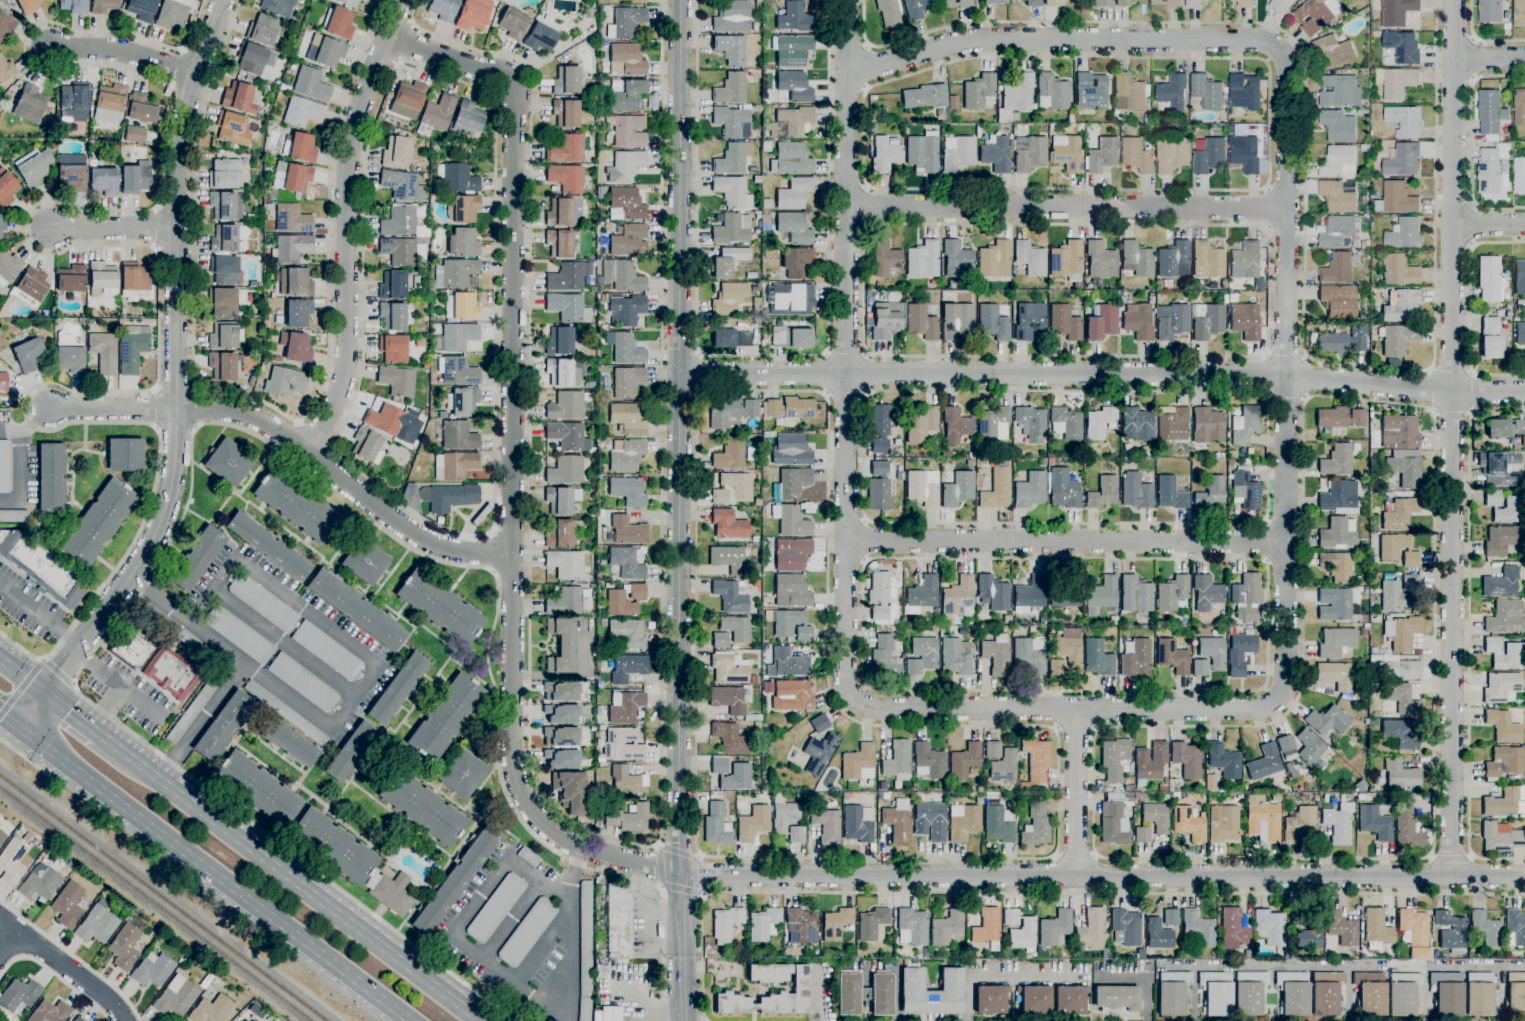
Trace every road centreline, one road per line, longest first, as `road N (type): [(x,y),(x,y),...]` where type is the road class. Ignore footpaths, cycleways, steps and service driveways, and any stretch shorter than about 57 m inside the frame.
road 1 (residential): [(680,872),(568,843),(527,806),(514,775),(512,83),(386,36)]
road 2 (residential): [(1453,0),(1454,877)]
road 3 (tertiary): [(678,0),(680,872)]
road 4 (residential): [(679,375),(1267,375),(1524,392)]
road 5 (residential): [(1524,877),(680,872)]
road 6 (tertiary): [(222,0),(178,150),(175,459),(164,512),(149,547),(18,733)]
road 7 (residential): [(846,0),(849,691)]
road 8 (residential): [(1278,50),(1286,73),(1286,543),(1285,676),(1277,699)]
road 9 (trunk): [(490,1020),(101,737)]
road 10 (trunk): [(18,733),(404,1020)]
road 11 (residential): [(399,0),(347,169),(342,380),(303,452)]
road 12 (residential): [(844,539),(1286,543)]
road 13 (residential): [(847,206),(1286,207)]
road 14 (residential): [(846,67),(972,40),(1256,40),(1278,50)]
road 15 (residential): [(849,691),(872,708),(1254,709),(1277,699)]
road 16 (residential): [(176,408),(231,411),(265,424),(440,547),(512,554)]
road 17 (residential): [(1077,706),(1078,876)]
road 18 (residential): [(50,48),(132,54),(195,76)]
road 19 (residential): [(20,934),(107,998),(124,1020)]
road 20 (residential): [(50,408),(176,408)]
road 21 (residential): [(49,228),(175,228)]

